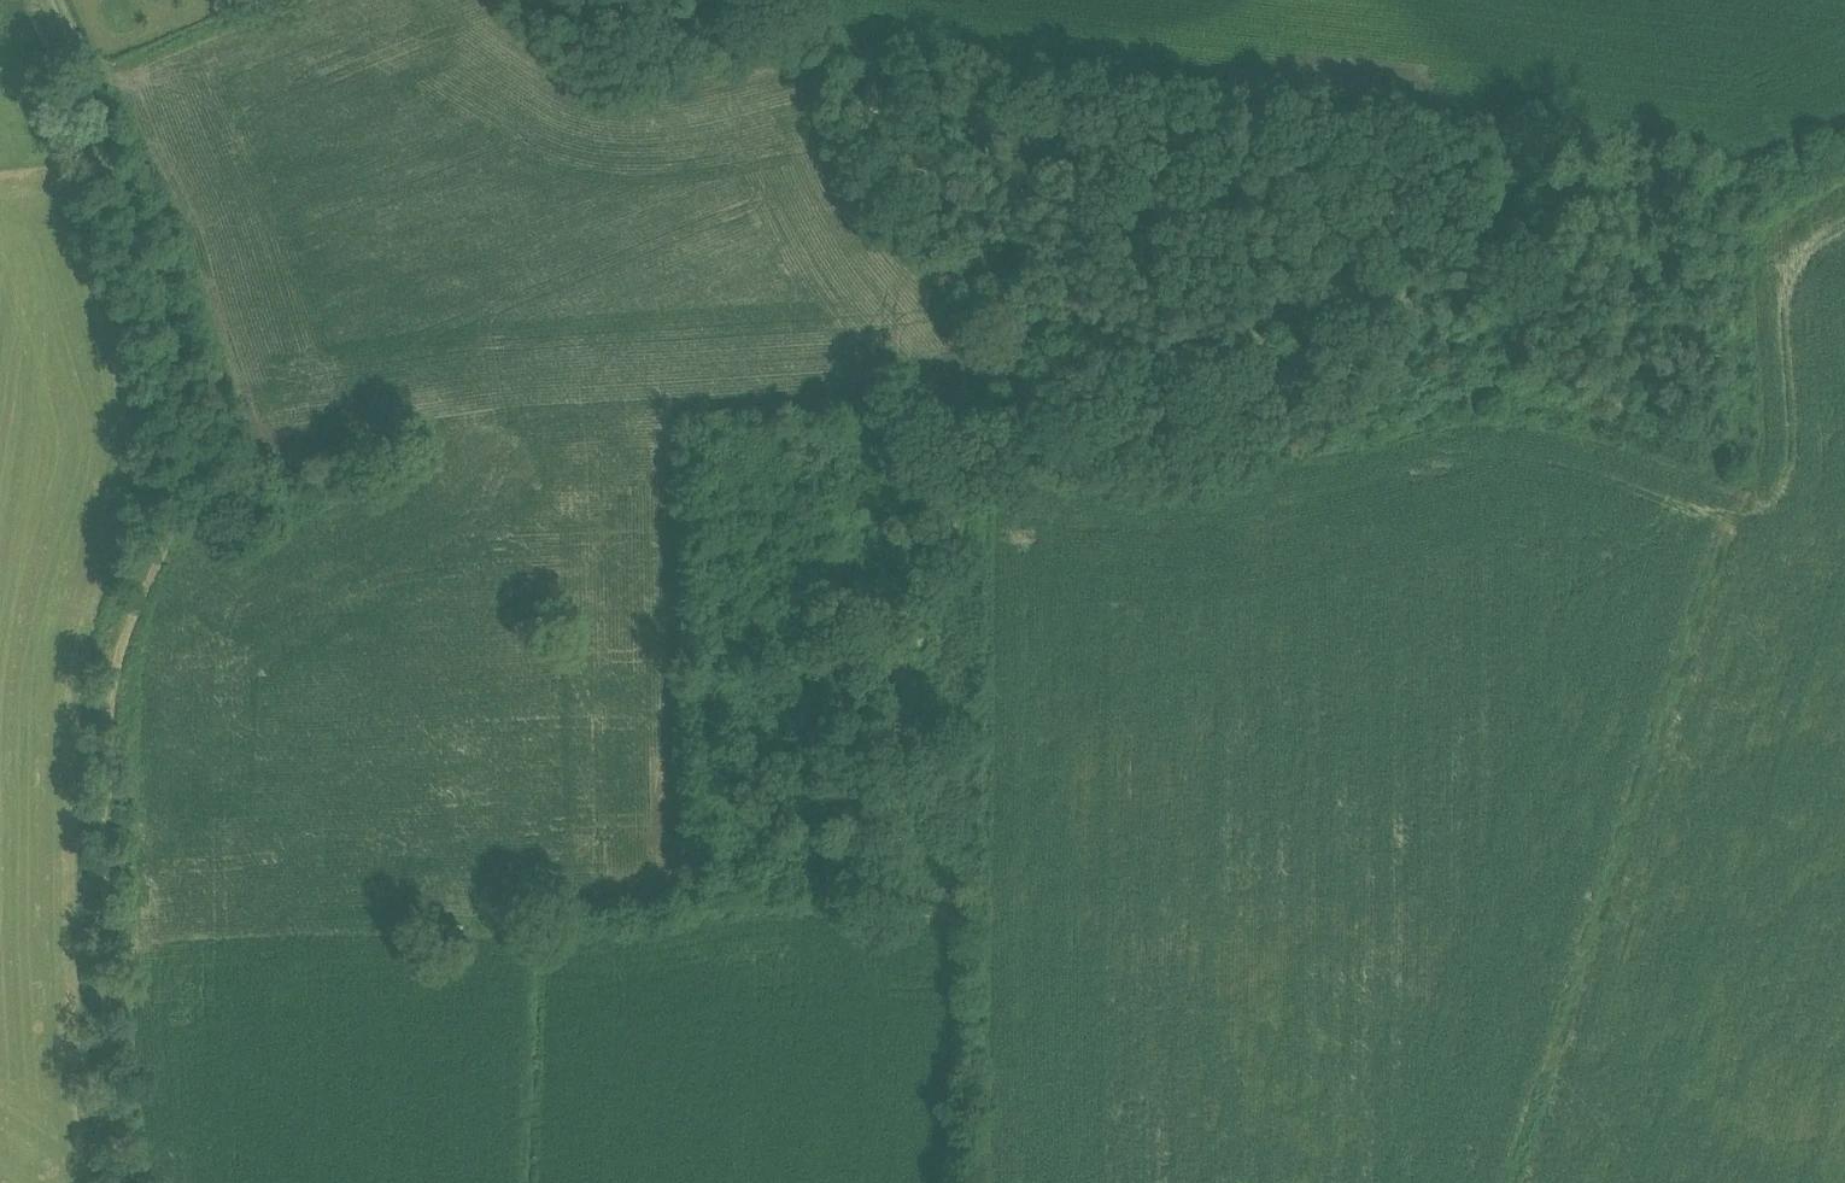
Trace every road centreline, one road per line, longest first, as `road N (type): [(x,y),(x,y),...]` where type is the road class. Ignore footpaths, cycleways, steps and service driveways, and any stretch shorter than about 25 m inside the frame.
road 1 (track): [(56,0),(113,163)]

